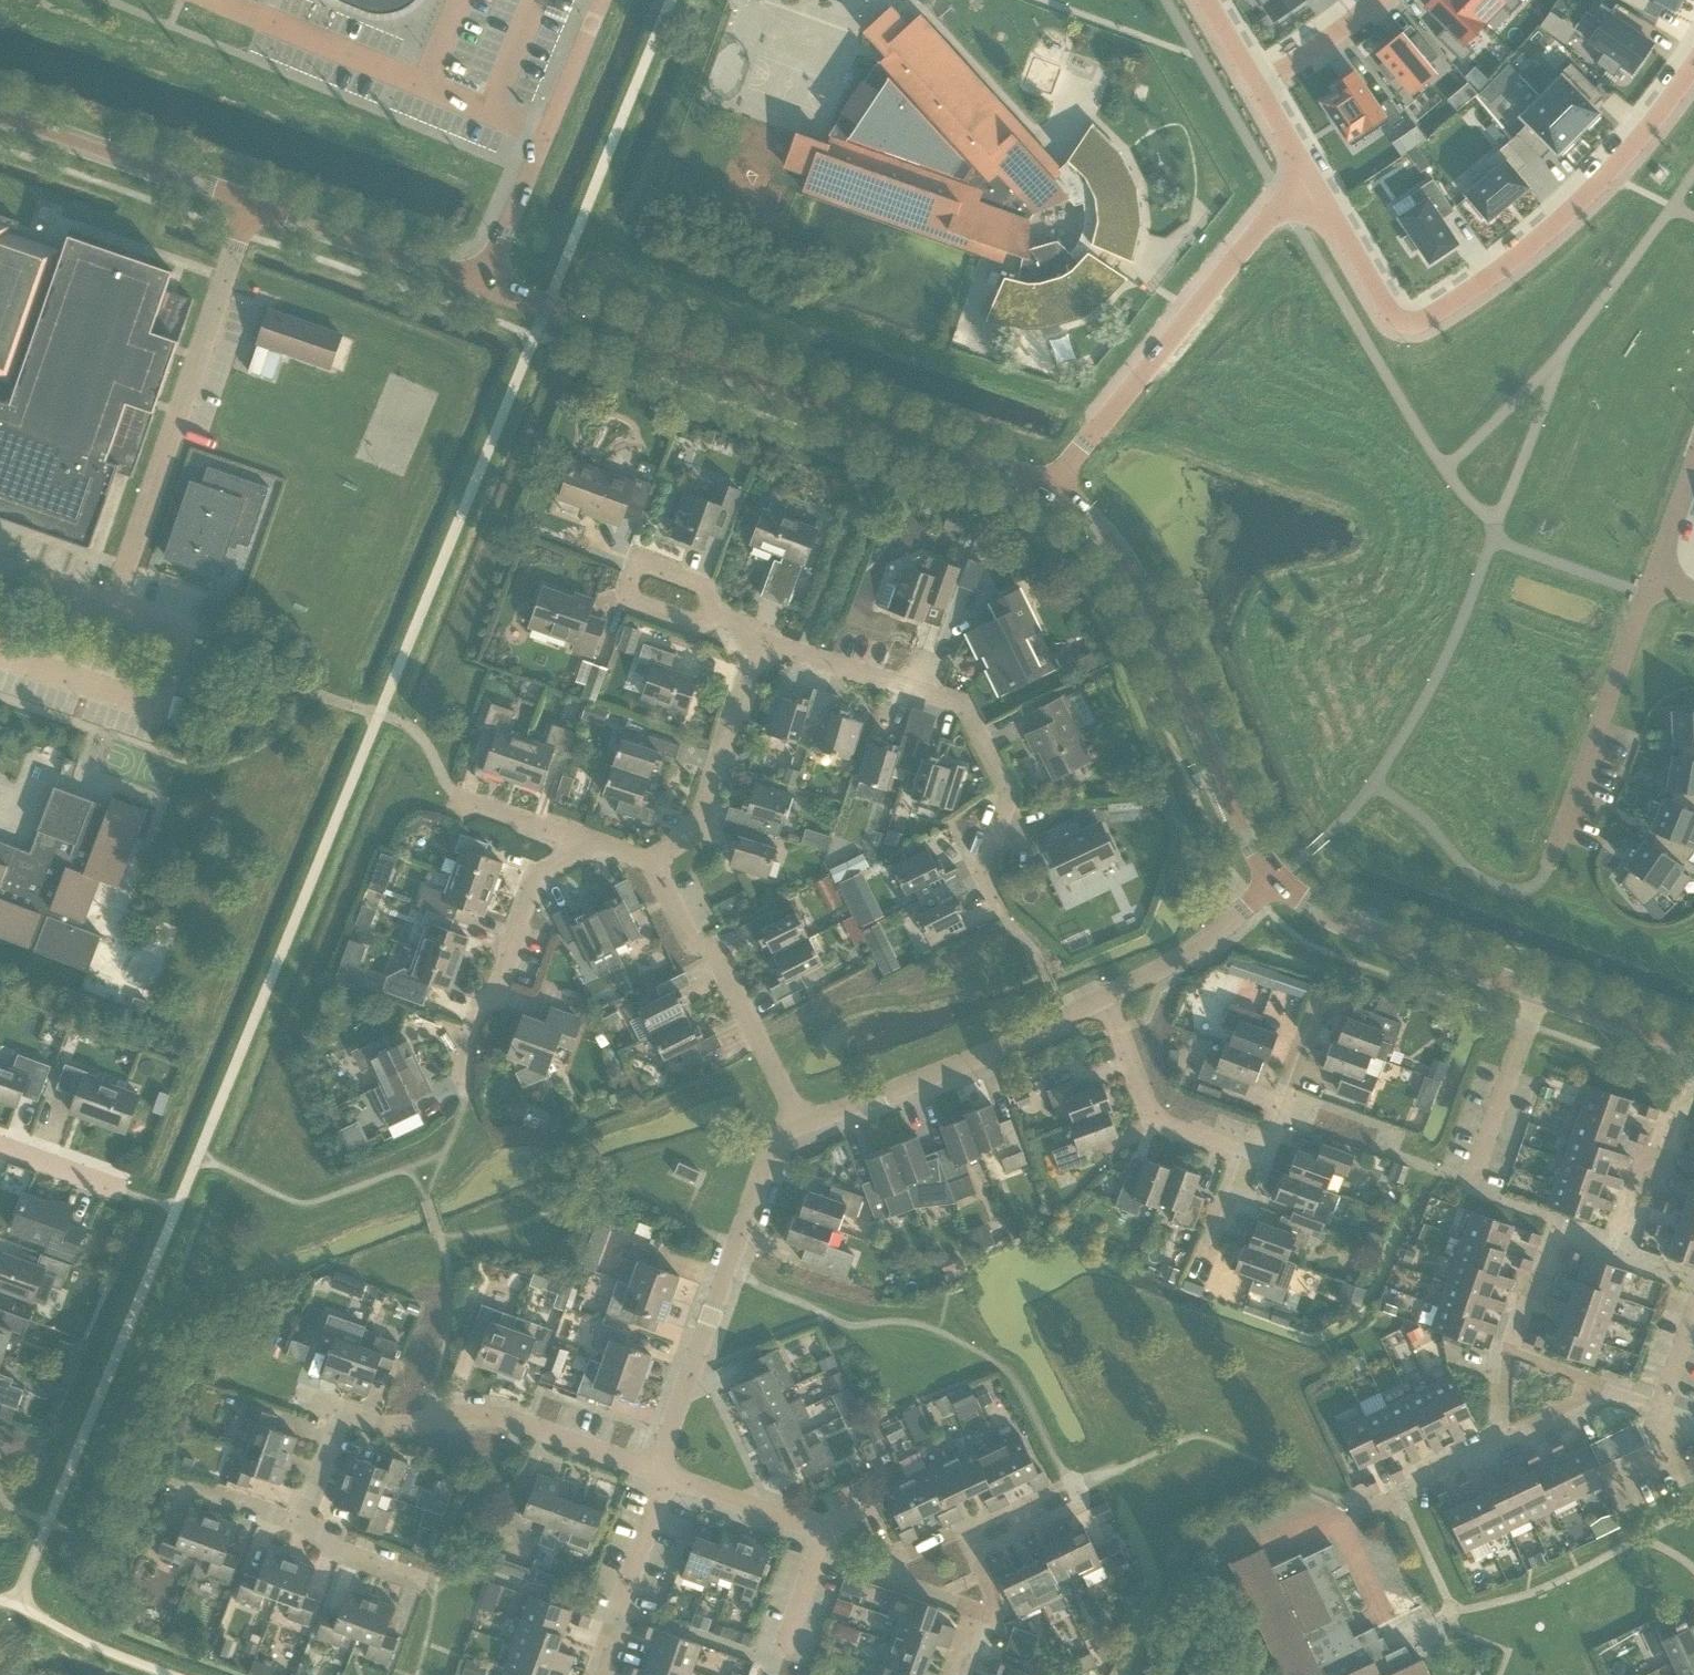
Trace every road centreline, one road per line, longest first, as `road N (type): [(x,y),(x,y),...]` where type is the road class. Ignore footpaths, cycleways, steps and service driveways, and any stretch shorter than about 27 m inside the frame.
road 1 (unclassified): [(1053,487),(484,285)]
road 2 (residential): [(1315,183),(1392,314),(1421,321),(1569,211),(1693,64)]
road 3 (unclassified): [(1277,879),(1247,835),(1136,579),(1098,525),(1053,487)]
road 4 (residential): [(1000,907),(979,865),(1006,793),(959,701),(763,645)]
road 5 (residential): [(112,606),(250,203)]
road 6 (residential): [(1053,487),(1284,198),(1315,183)]
road 7 (residential): [(659,1470),(776,1134),(800,1122)]
road 8 (residential): [(546,131),(229,0)]
road 9 (residential): [(659,1470),(483,1410),(397,1425),(341,1410)]
road 10 (residential): [(800,1122),(983,1056),(1105,1001)]
road 11 (residential): [(1653,575),(1550,863)]
road 12 (residential): [(800,1122),(717,967),(675,912),(655,864)]
road 13 (unclassified): [(1537,992),(1344,923),(1277,879)]
road 14 (residential): [(465,1081),(471,1034),(538,876),(596,847)]
road 15 (unclassified): [(250,203),(0,115)]
road 16 (residential): [(763,645),(705,824),(655,864)]
road 17 (unclassified): [(484,285),(250,203)]
road 18 (residential): [(734,615),(712,593),(642,566),(630,603),(700,627)]
road 19 (residential): [(1239,1152),(1154,1118),(1105,1001)]
road 20 (residential): [(1105,1001),(1175,959),(1277,879)]
road 21 (residential): [(1469,1187),(1537,992)]
road 22 (residential): [(892,1562),(1066,1489)]
road 23 (residential): [(659,1470),(825,1534)]
road 24 (residential): [(782,1668),(640,1618),(621,1622)]
road 25 (unclassified): [(1693,1049),(1537,992)]
road 26 (residential): [(484,285),(546,131)]
road 27 (residential): [(1355,1513),(1504,1443)]
road 28 (residential): [(957,1674),(978,1614),(892,1562)]
road 29 (residential): [(621,1622),(659,1470)]
road 30 (residential): [(1670,1113),(1619,1251)]
road 31 (residential): [(1255,83),(1374,0)]
road 32 (residential): [(596,847),(460,801)]
road 33 (residential): [(546,131),(601,0)]
road 34 (residential): [(782,1668),(825,1534)]
road 35 (residential): [(299,1527),(173,1483)]
road 36 (residential): [(0,1146),(124,1190)]
road 37 (residential): [(1503,1347),(1557,1228)]
road 38 (residential): [(341,1410),(299,1527)]
road 39 (residential): [(410,1576),(332,1548),(299,1527)]
road 40 (residential): [(1614,1394),(1503,1347)]
road 41 (residential): [(1504,1443),(1614,1394)]
road 42 (residential): [(1693,462),(1653,575)]

